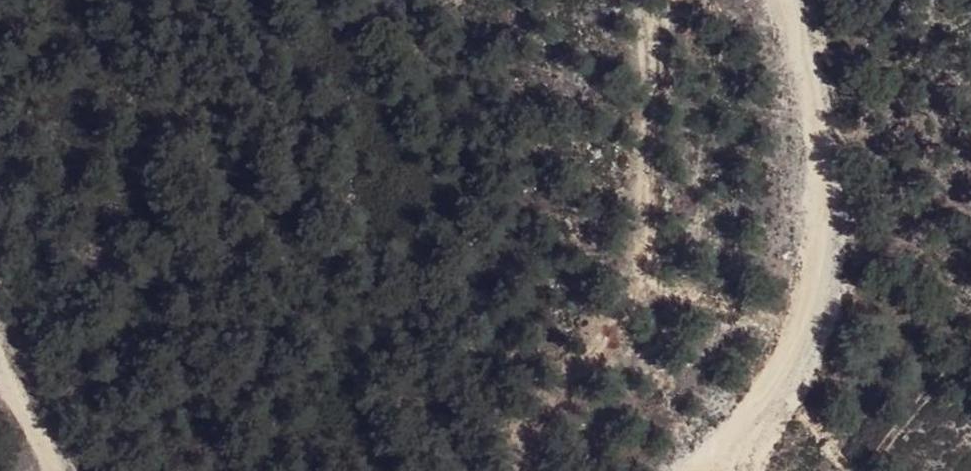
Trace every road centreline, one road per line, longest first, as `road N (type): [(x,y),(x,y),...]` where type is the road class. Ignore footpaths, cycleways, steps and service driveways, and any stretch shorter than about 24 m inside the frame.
road 1 (track): [(785,0),(808,59),(823,245),(759,421),(723,470)]

